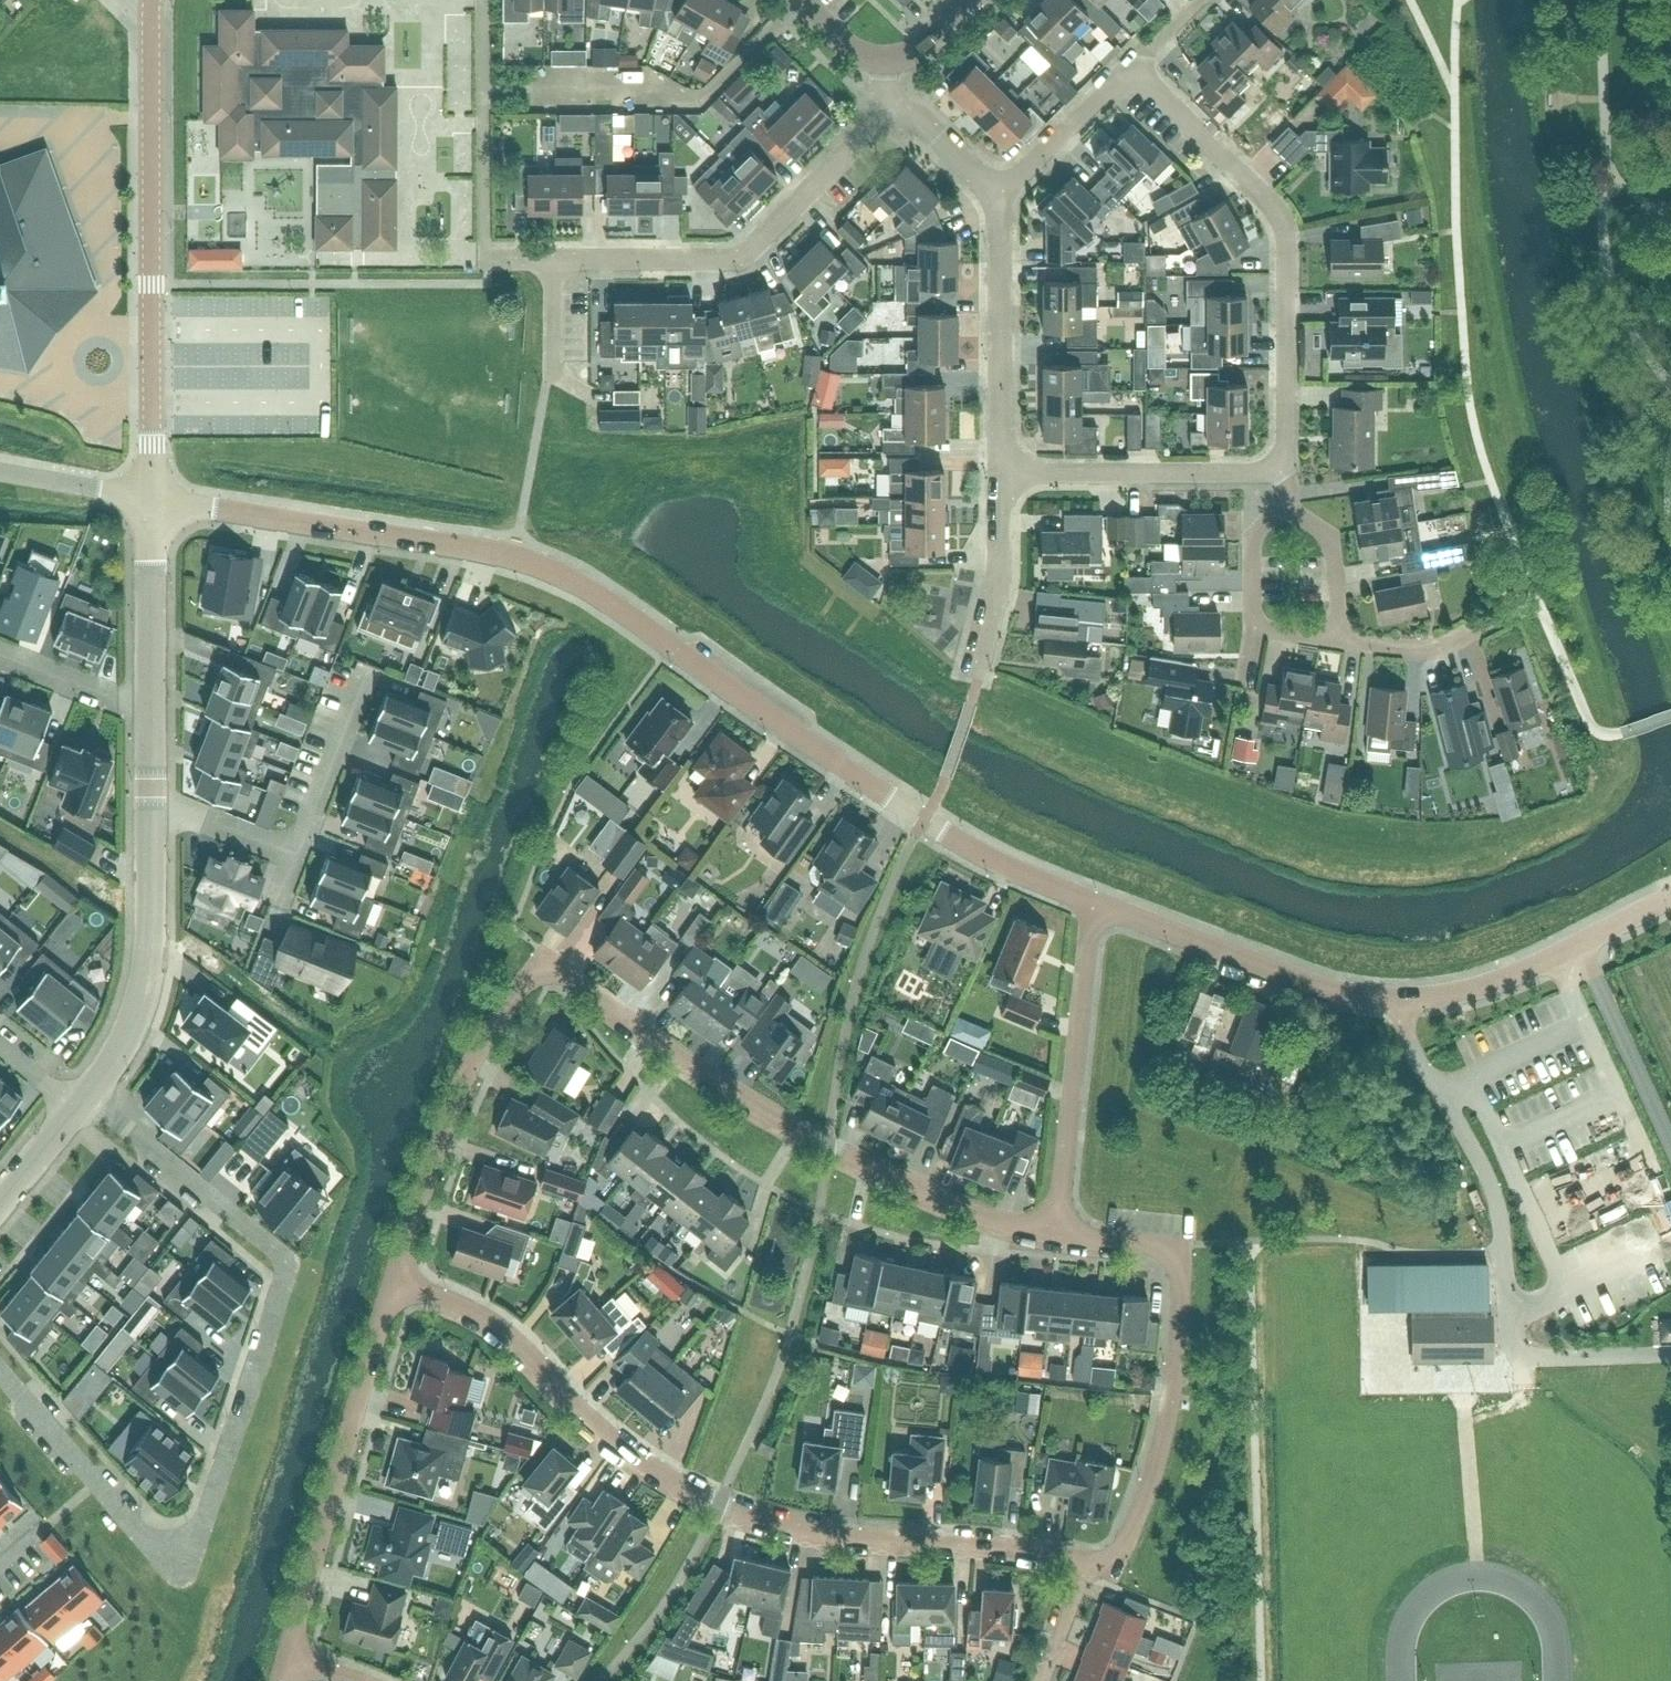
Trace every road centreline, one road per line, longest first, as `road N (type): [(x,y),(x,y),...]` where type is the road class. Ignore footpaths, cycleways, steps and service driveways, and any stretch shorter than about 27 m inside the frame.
road 1 (unclassified): [(1091,903),(924,819),(556,570),(492,550),(151,498)]
road 2 (residential): [(395,1272),(514,1002),(550,973),(581,984),(697,1067),(827,1144),(950,1200),(1056,1231)]
road 3 (residential): [(0,1371),(141,1528),(177,1540),(193,1530),(290,1257),(144,1137),(78,1102)]
road 4 (residential): [(1088,1561),(829,1537),(717,1506),(594,1426),(495,1332),(395,1272)]
road 5 (residential): [(149,3),(151,498)]
road 6 (residential): [(1088,1561),(1114,1563),(1156,1456),(1174,1370),(1178,1246),(1056,1231)]
road 7 (residential): [(1288,472),(1278,210),(1134,67)]
road 8 (residential): [(288,1656),(395,1272)]
road 9 (residential): [(893,122),(871,127),(739,255),(551,256)]
road 10 (unclassified): [(1395,996),(1416,1053),(1493,1188),(1514,1359)]
road 11 (residential): [(1056,1231),(1091,903)]
road 12 (unclassified): [(1395,996),(1310,982),(1091,903)]
road 13 (residential): [(151,803),(153,909),(141,989),(128,1030),(78,1102)]
road 14 (unclassified): [(1670,895),(1510,975),(1395,996)]
road 15 (residential): [(1288,472),(1001,469)]
road 16 (residential): [(1001,469),(995,194)]
road 17 (residential): [(151,498),(150,711)]
road 18 (residential): [(977,675),(999,589),(1001,469)]
road 19 (residential): [(995,194),(1134,67)]
road 20 (residential): [(293,853),(355,683)]
road 21 (residential): [(1508,619),(1431,649),(1340,639)]
road 22 (residential): [(551,256),(549,372),(596,395)]
road 23 (residential): [(150,711),(0,651)]
road 24 (residential): [(1288,511),(1312,519),(1334,544),(1340,639)]
road 25 (unclassified): [(0,469),(151,498)]
road 26 (residential): [(151,803),(293,853)]
road 27 (residential): [(1253,627),(1253,539),(1266,520),(1288,511)]
road 28 (residential): [(995,194),(929,131),(893,122)]
road 29 (residential): [(1040,1680),(1088,1561)]
road 30 (residential): [(78,1102),(0,1197)]

